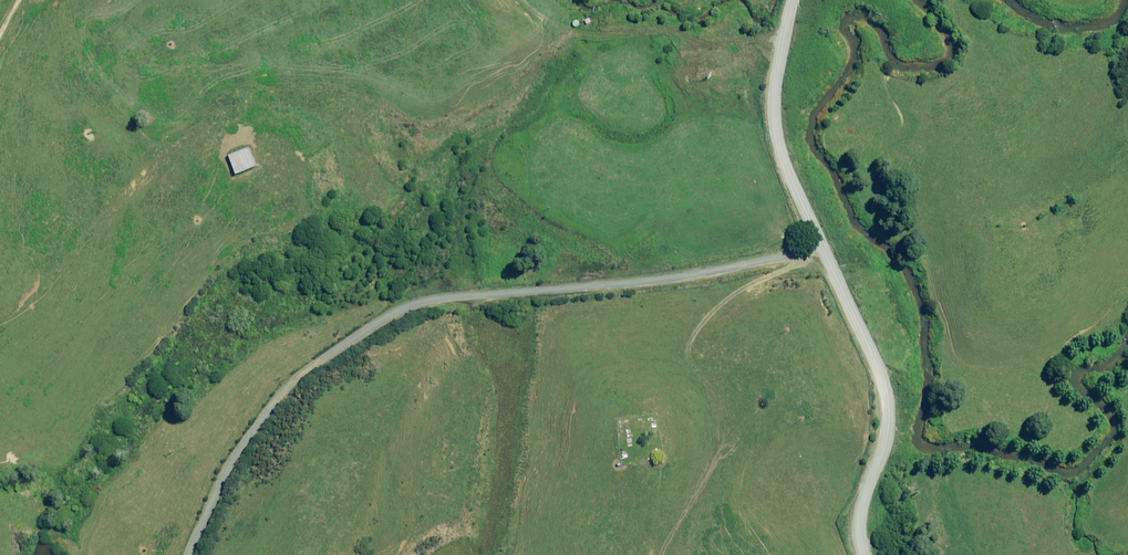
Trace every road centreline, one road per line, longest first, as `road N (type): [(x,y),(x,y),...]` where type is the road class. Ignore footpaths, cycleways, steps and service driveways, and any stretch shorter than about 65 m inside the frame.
road 1 (unclassified): [(179,554),(260,408),(307,365),(405,306),(634,282),(813,250)]
road 2 (track): [(0,314),(124,190),(246,87),(415,138),(490,100),(565,36)]
road 3 (unclassified): [(813,250),(877,394),(877,439),(853,514),(857,554)]
road 4 (track): [(522,0),(565,36),(650,29),(778,39)]
road 5 (unclassified): [(787,0),(768,122),(813,250)]

